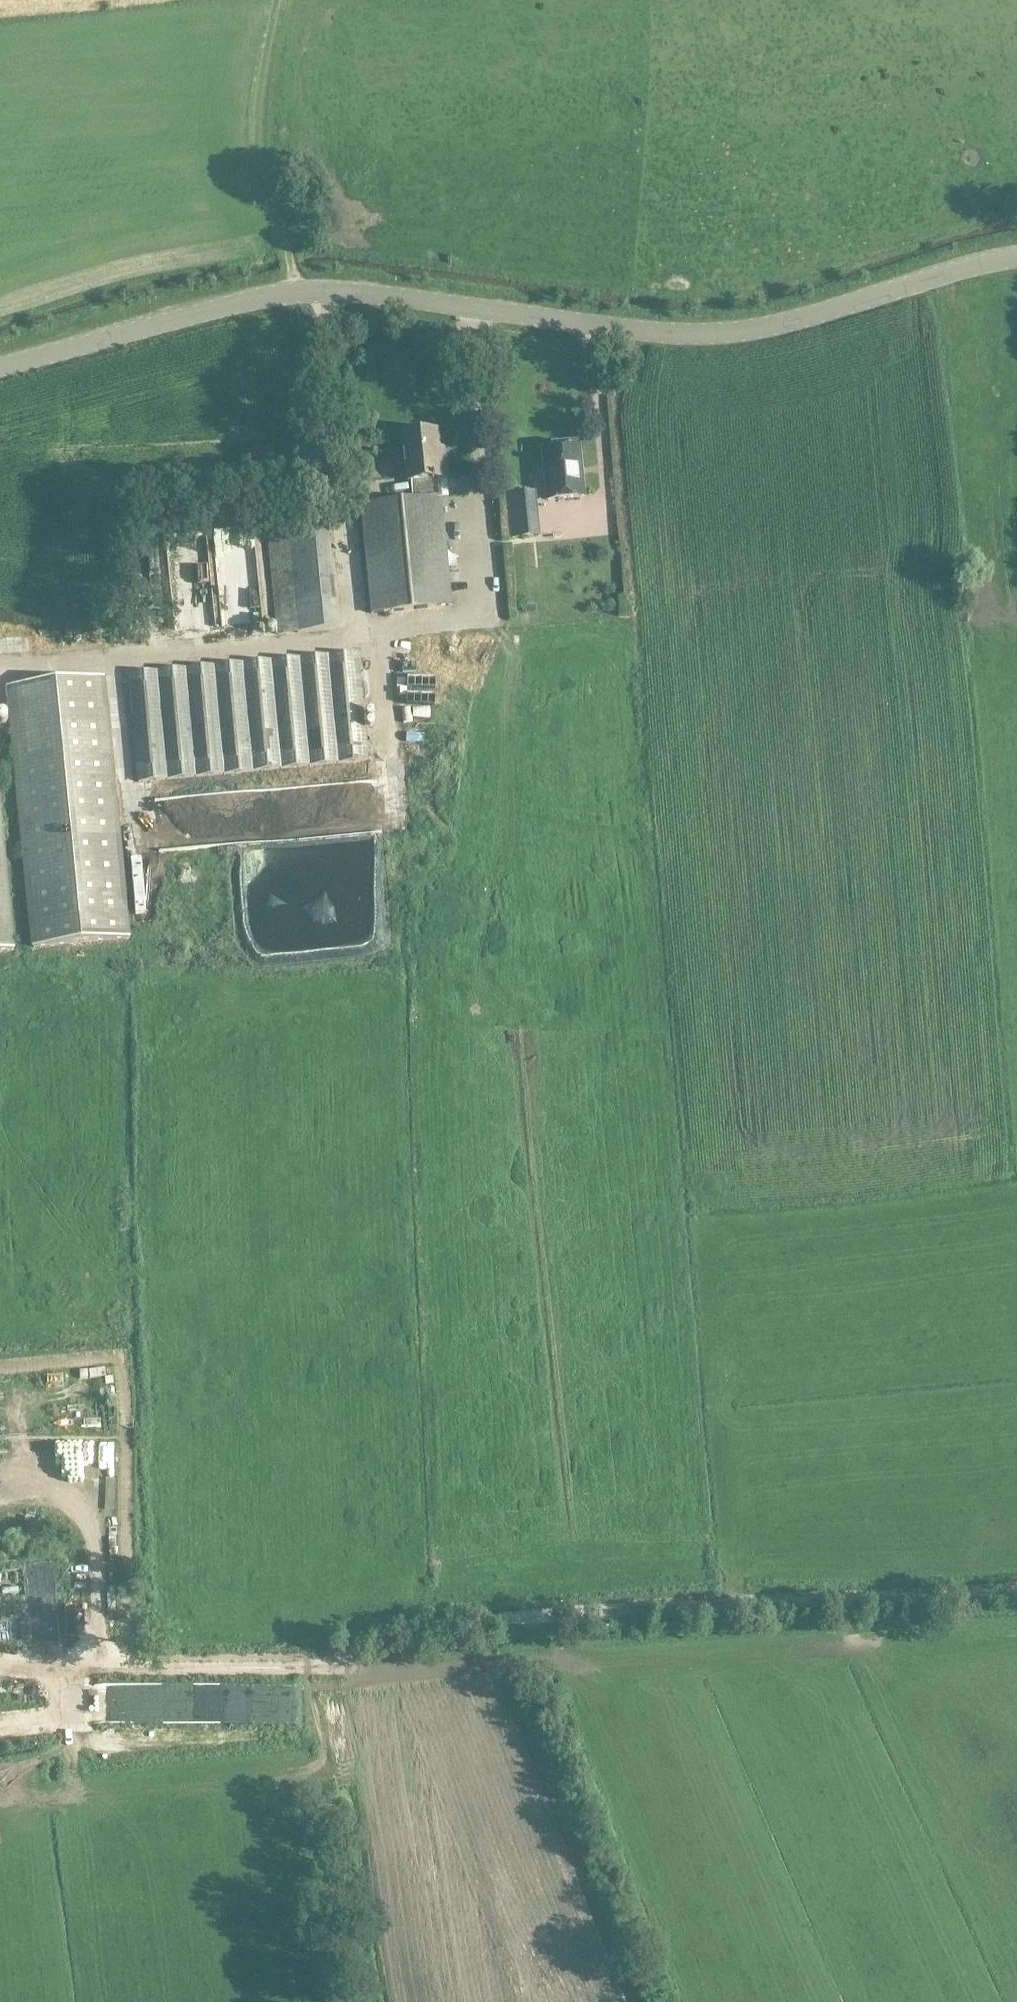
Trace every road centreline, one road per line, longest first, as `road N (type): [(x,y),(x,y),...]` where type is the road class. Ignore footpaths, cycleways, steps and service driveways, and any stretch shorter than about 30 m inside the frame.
road 1 (unclassified): [(0,365),(286,287),(395,282),(626,326),(730,325),(852,302),(1016,254)]
road 2 (track): [(1016,1588),(405,1630),(312,1668),(36,1670),(0,1663)]

